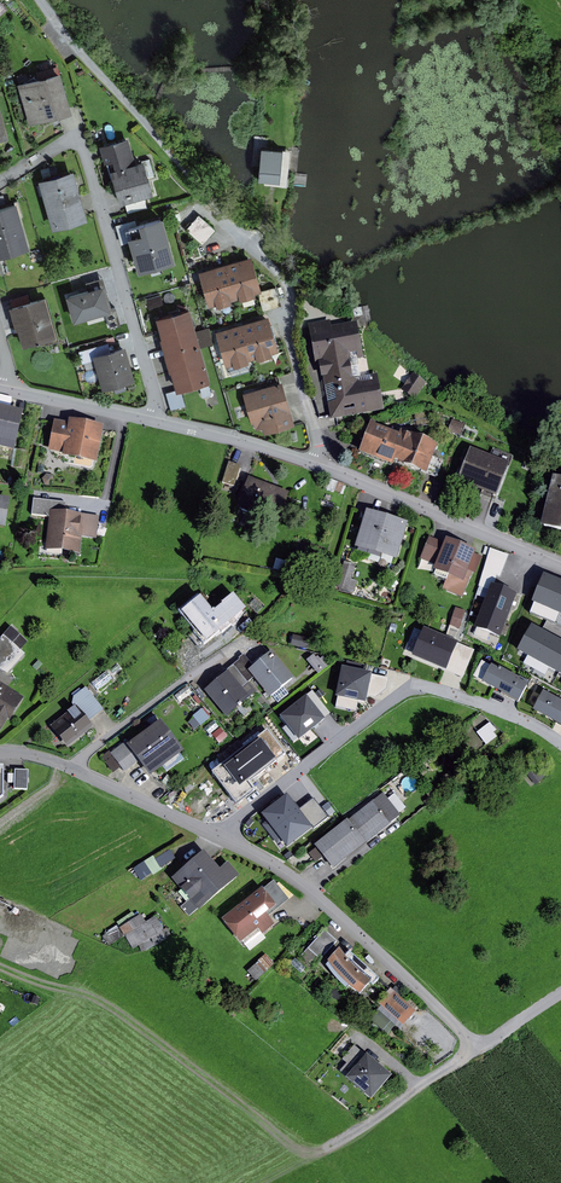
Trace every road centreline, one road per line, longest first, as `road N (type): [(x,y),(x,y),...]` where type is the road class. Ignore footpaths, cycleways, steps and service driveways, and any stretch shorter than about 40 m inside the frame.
road 1 (residential): [(40,0),(287,287),(287,319),(330,466)]
road 2 (residential): [(216,833),(280,864),(333,905),(474,1040),(499,1039),(560,993)]
road 3 (residential): [(216,833),(420,683),(518,714),(560,740)]
road 4 (residential): [(0,181),(67,146),(88,154),(162,420)]
road 5 (residential): [(560,563),(330,466)]
road 6 (residential): [(0,752),(55,761),(216,833)]
road 7 (track): [(334,1146),(485,1043)]
road 8 (residential): [(330,466),(162,420)]
road 9 (residential): [(162,420),(13,388)]

